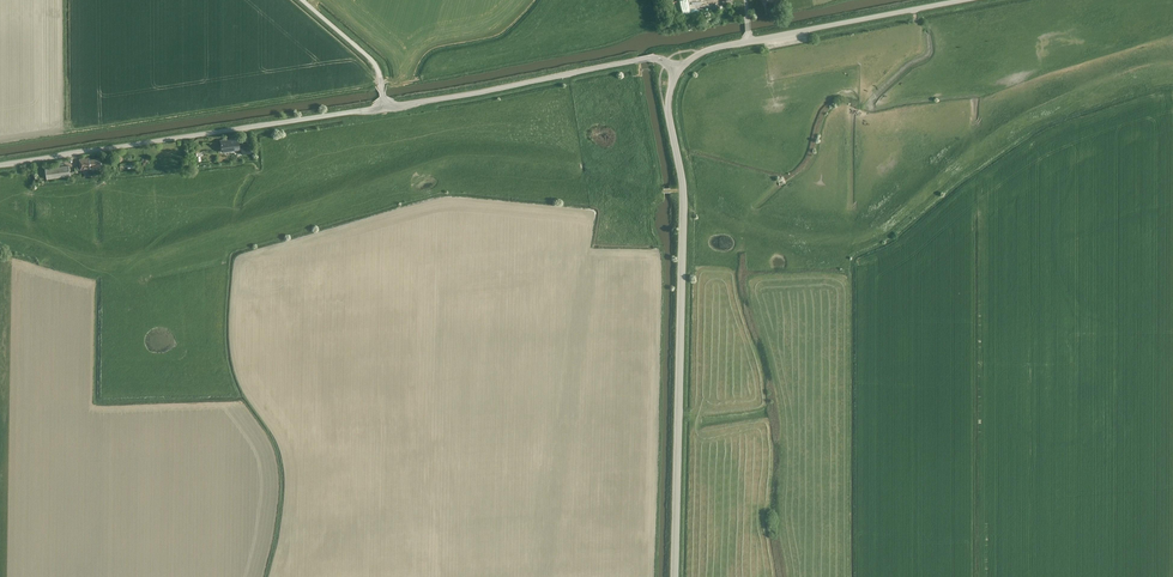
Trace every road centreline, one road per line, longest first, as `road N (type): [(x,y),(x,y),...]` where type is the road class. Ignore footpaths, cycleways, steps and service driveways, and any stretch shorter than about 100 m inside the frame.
road 1 (unclassified): [(675,576),(684,202),(669,113),(678,70)]
road 2 (unclassified): [(0,163),(385,109)]
road 3 (unclassified): [(678,70),(712,48),(958,0)]
road 4 (unclassified): [(385,109),(650,56)]
road 5 (unclassified): [(385,109),(374,64),(302,0)]

